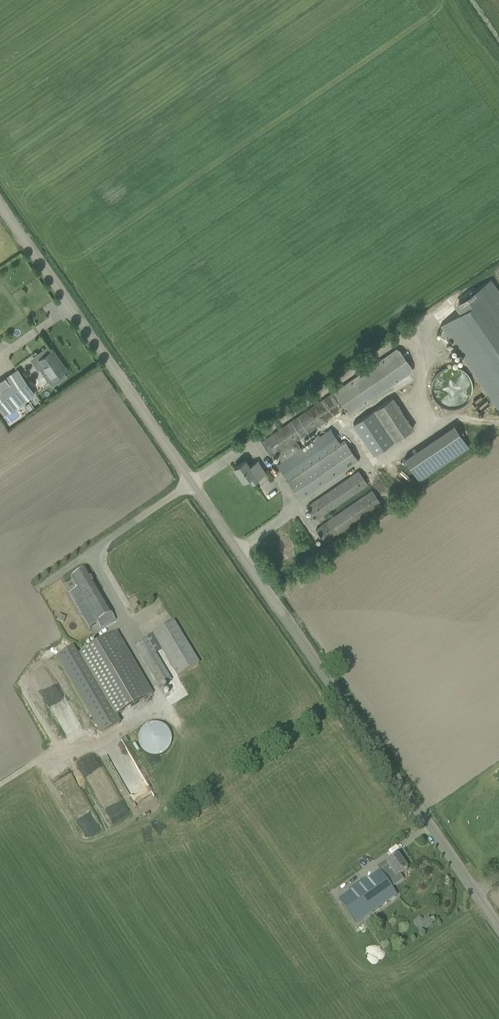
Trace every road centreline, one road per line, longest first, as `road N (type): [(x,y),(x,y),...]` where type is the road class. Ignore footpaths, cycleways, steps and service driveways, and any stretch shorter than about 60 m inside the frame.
road 1 (unclassified): [(498,925),(0,205)]

